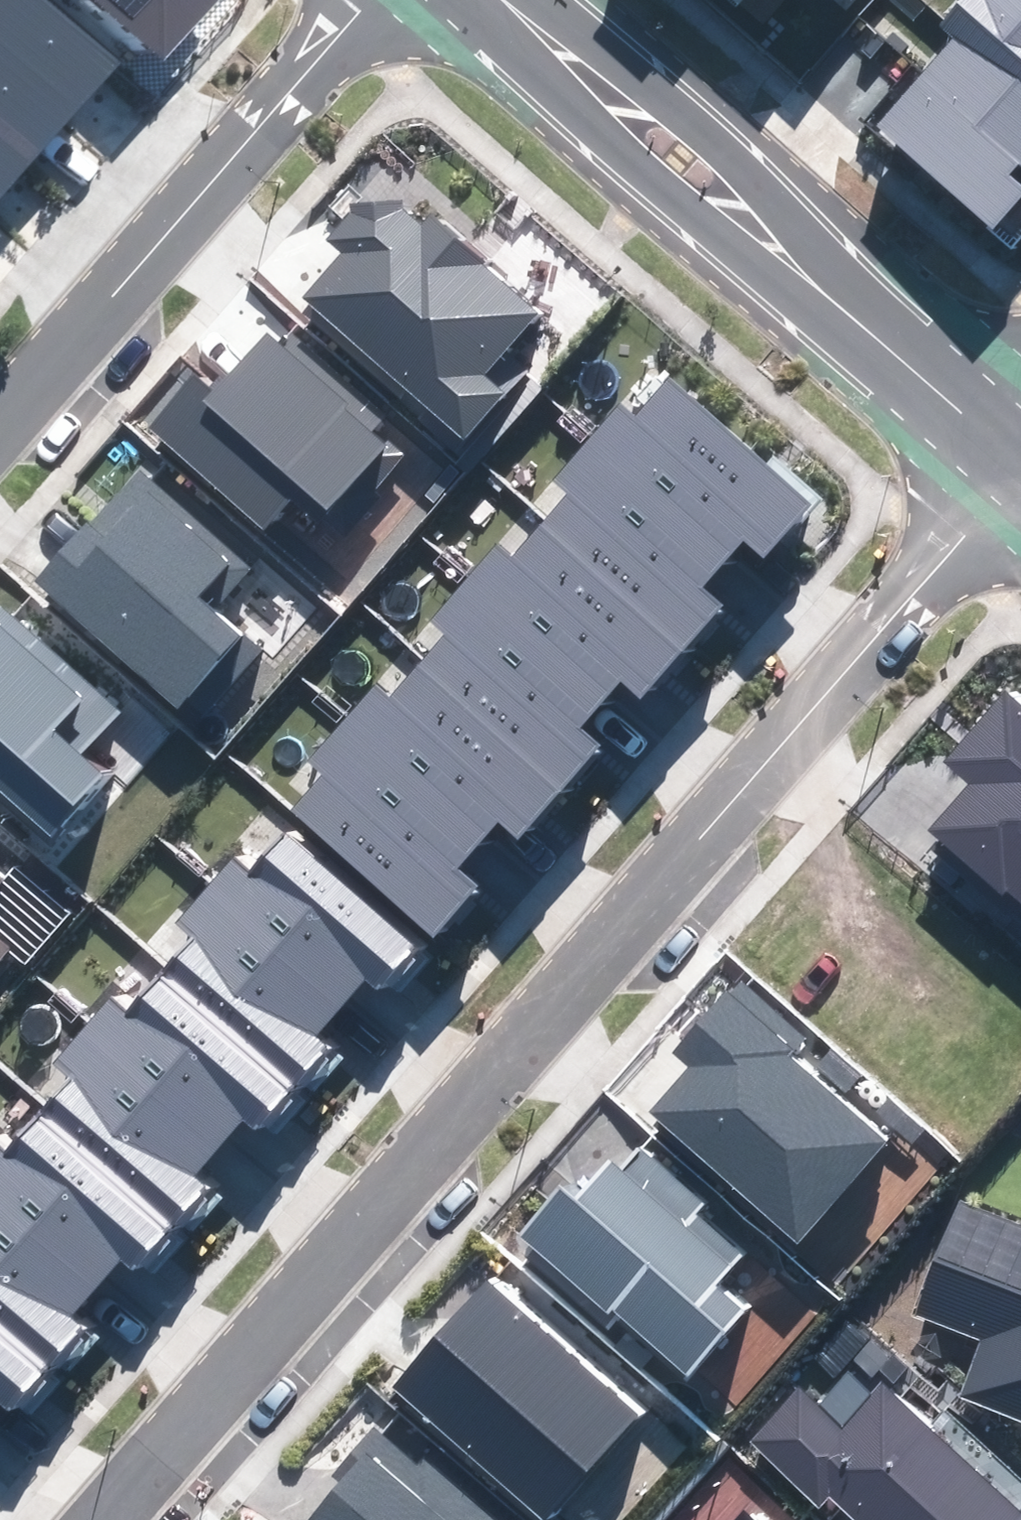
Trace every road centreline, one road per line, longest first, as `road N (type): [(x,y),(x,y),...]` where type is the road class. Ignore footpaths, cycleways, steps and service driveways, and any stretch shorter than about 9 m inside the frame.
road 1 (residential): [(1006,455),(964,536),(93,1519)]
road 2 (residential): [(1006,455),(617,91),(507,0)]
road 3 (residential): [(0,410),(370,0)]

